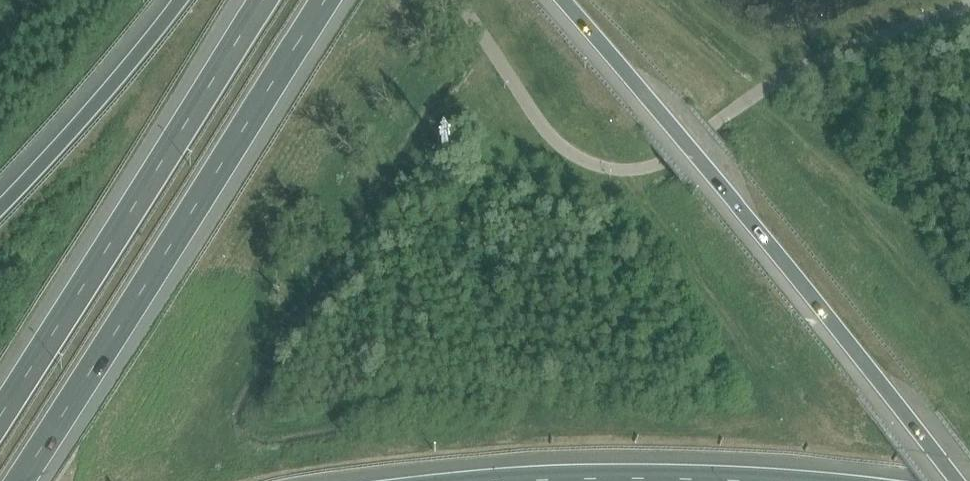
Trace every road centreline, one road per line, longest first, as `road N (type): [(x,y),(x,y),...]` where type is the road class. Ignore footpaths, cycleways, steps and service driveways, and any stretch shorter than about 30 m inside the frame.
road 1 (unclassified): [(969,2),(833,56),(639,169),(567,154),(457,0)]
road 2 (motorway): [(566,0),(719,177),(957,480)]
road 3 (motorway): [(22,480),(331,0)]
road 4 (motorway): [(258,0),(0,415)]
road 5 (motorway): [(184,0),(0,210)]
road 6 (motorway): [(703,480),(561,480)]

